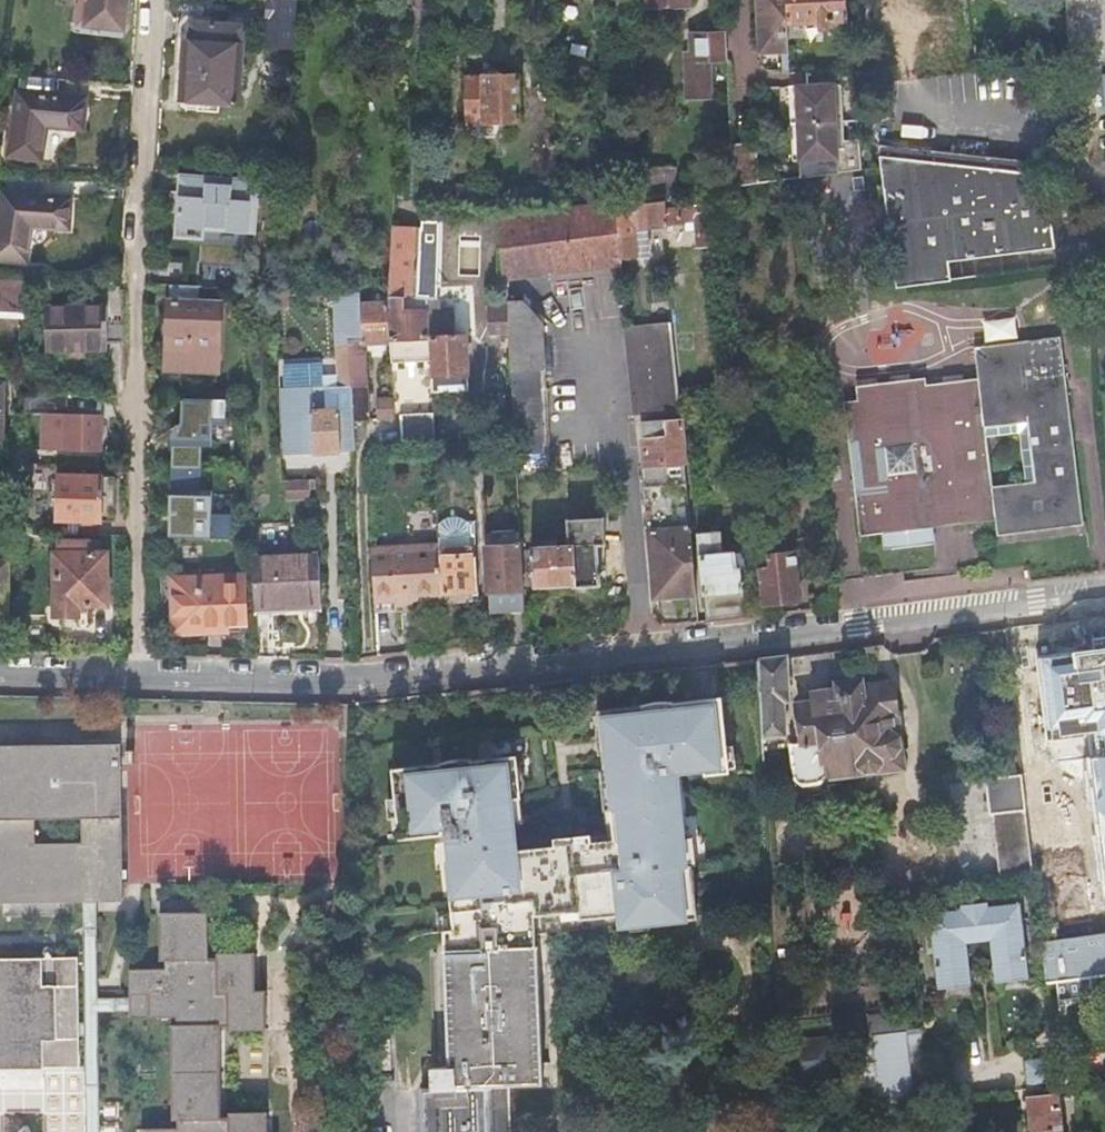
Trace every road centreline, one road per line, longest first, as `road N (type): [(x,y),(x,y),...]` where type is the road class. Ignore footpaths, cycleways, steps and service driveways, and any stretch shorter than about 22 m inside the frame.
road 1 (residential): [(1104,598),(368,686),(0,675)]

